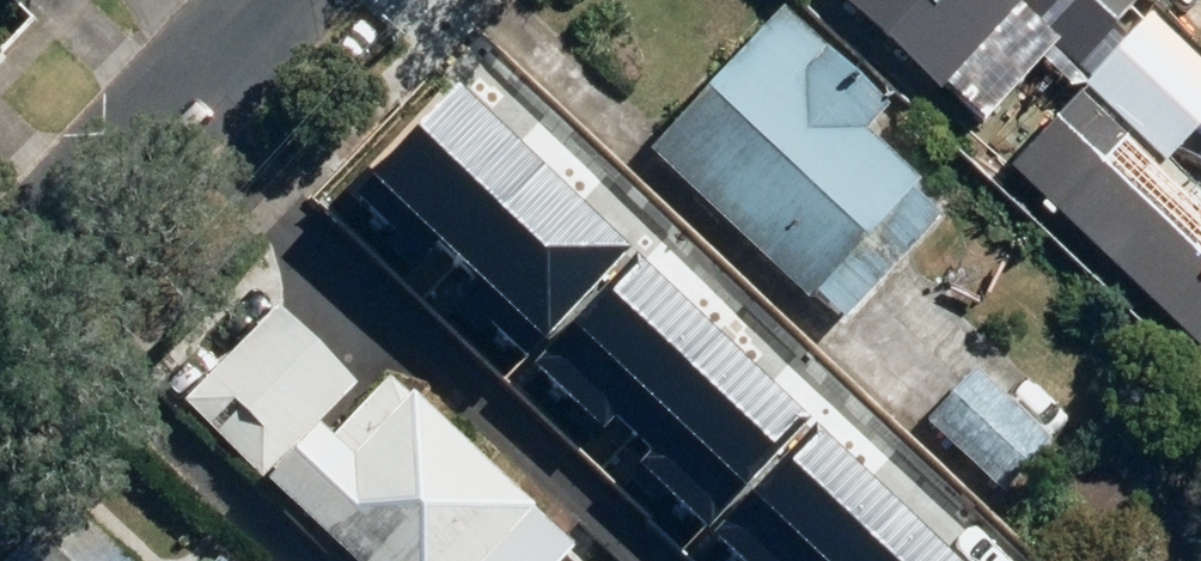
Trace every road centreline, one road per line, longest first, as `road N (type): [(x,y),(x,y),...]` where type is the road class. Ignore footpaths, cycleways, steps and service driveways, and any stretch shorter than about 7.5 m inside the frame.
road 1 (residential): [(0,293),(277,0)]

